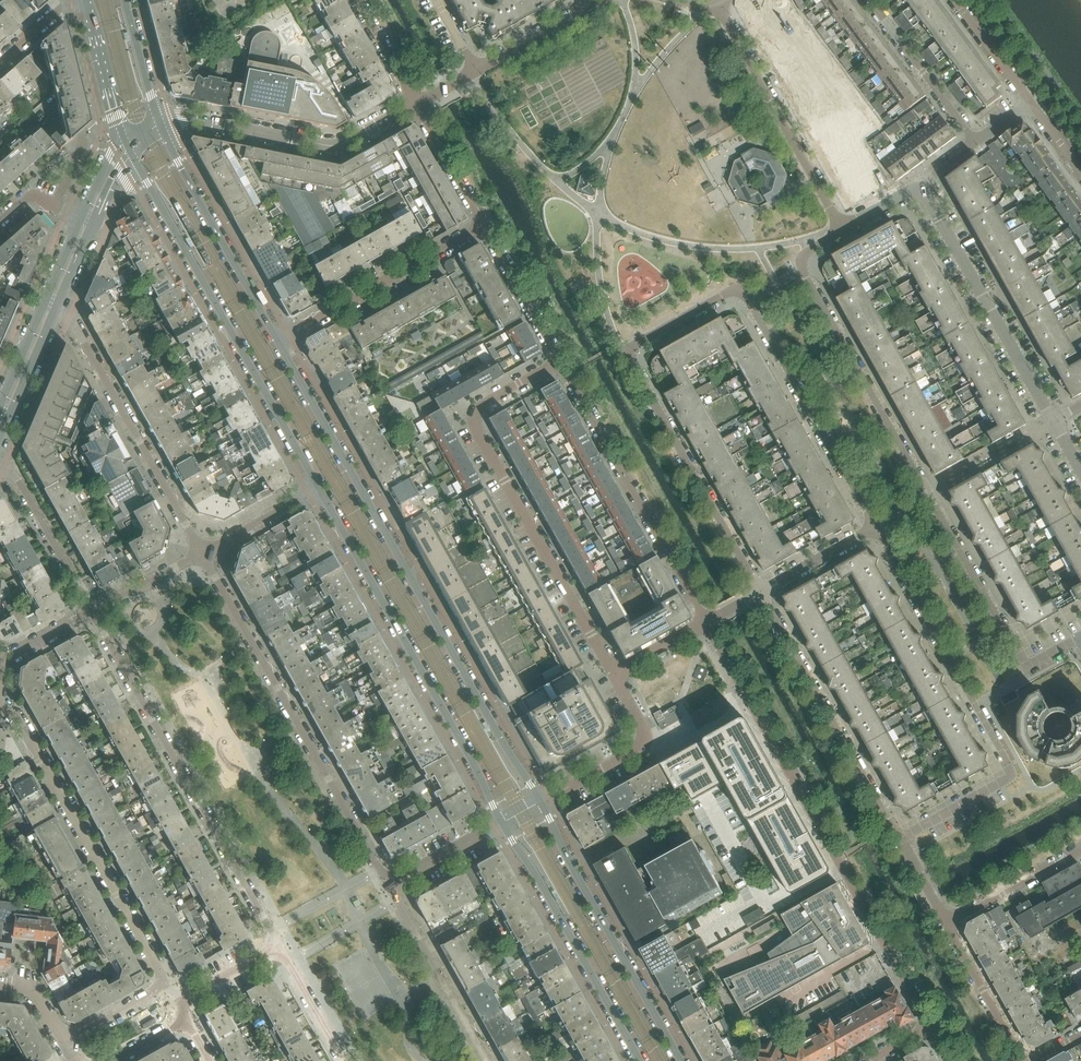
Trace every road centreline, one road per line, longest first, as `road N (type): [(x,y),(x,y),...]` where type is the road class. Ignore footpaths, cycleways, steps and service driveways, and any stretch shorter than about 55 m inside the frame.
road 1 (residential): [(760,591),(624,350),(727,293),(743,293),(875,527)]
road 2 (secondary): [(541,802),(278,342)]
road 3 (residential): [(706,622),(931,1026)]
road 4 (residential): [(875,527),(1012,776),(898,840)]
road 5 (residential): [(613,674),(473,420),(477,408),(560,362)]
road 6 (residential): [(389,886),(202,553)]
road 7 (secondary): [(319,489),(502,824)]
road 8 (residential): [(93,614),(279,946)]
road 9 (secondary): [(134,158),(319,489)]
road 10 (residential): [(0,710),(20,723),(167,985)]
road 11 (residential): [(929,497),(800,265),(842,228)]
road 12 (residential): [(560,362),(706,622)]
road 13 (secondary): [(681,1060),(541,802)]
road 14 (residential): [(898,840),(760,591)]
road 15 (residential): [(202,553),(84,343),(56,310)]
road 16 (secondary): [(502,824),(639,1060)]
road 17 (residential): [(159,123),(183,117),(335,146),(416,104)]
road 18 (residential): [(1053,421),(917,192)]
road 19 (residential): [(716,1),(842,228)]
road 20 (residential): [(1080,638),(1026,668),(929,497)]
road 21 (secondary): [(278,342),(159,123)]
road 22 (residential): [(278,342),(484,226)]
road 23 (residential): [(487,1060),(389,886)]
road 24 (residential): [(613,674),(643,743),(541,802)]
road 25 (residential): [(0,463),(16,477),(93,614)]
road 26 (residential): [(976,143),(870,0)]
road 27 (residential): [(484,226),(560,362)]
road 28 (residential): [(1023,1060),(947,925)]
road 29 (residential): [(947,925),(1080,850)]
road 30 (residential): [(476,71),(603,0)]
road 31 (secondary): [(86,2),(124,138)]
road 32 (residential): [(416,104),(484,226)]
road 33 (residential): [(760,591),(875,527)]
road 34 (residential): [(279,946),(344,1060)]
road 35 (residential): [(389,886),(502,824)]
road 36 (secondary): [(159,123),(124,0)]
road 37 (residential): [(1031,102),(955,0)]
road 38 (residential): [(202,553),(93,614)]
road 39 (residential): [(308,495),(202,553)]

